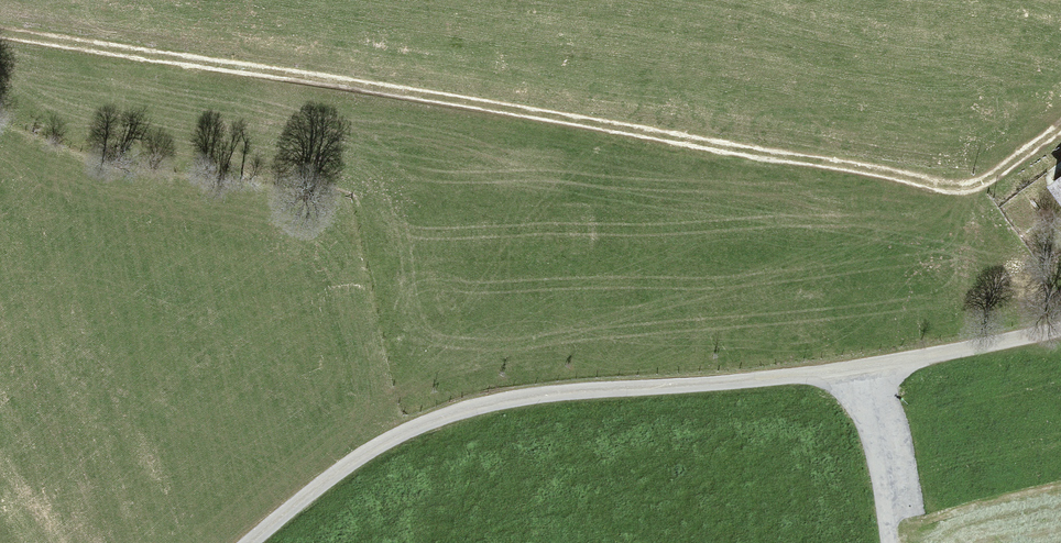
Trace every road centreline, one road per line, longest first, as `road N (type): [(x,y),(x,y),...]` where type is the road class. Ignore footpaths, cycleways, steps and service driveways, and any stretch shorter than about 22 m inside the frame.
road 1 (track): [(0,44),(971,188),(1060,132)]
road 2 (unclassified): [(249,542),(370,451),(444,417),(571,392),(861,367)]
road 3 (unclassified): [(861,367),(1060,329)]
road 4 (unclassified): [(889,542),(861,367)]

